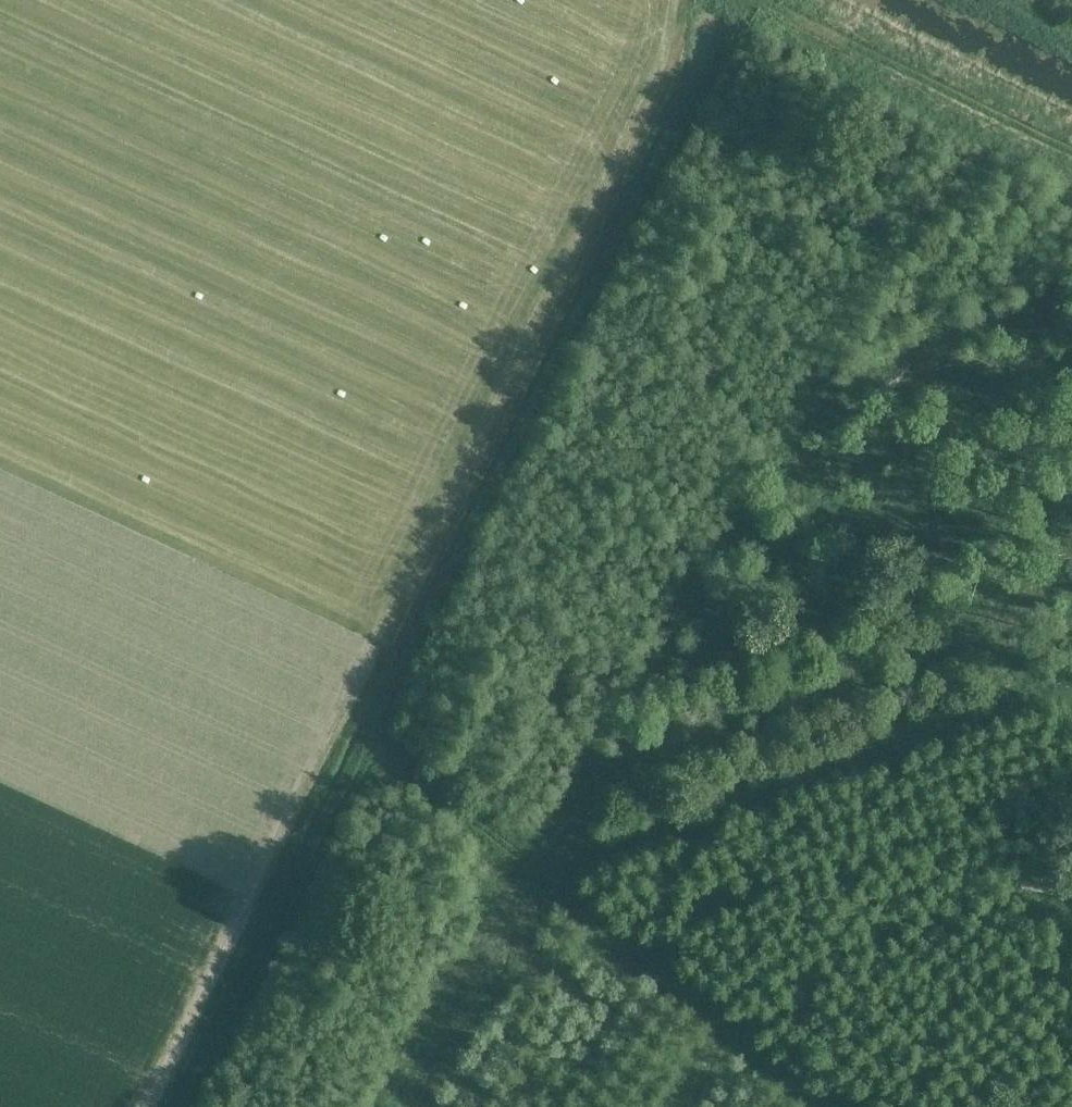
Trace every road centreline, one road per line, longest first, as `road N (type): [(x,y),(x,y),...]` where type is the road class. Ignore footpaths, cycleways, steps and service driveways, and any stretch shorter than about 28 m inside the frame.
road 1 (track): [(1071,149),(764,0)]

